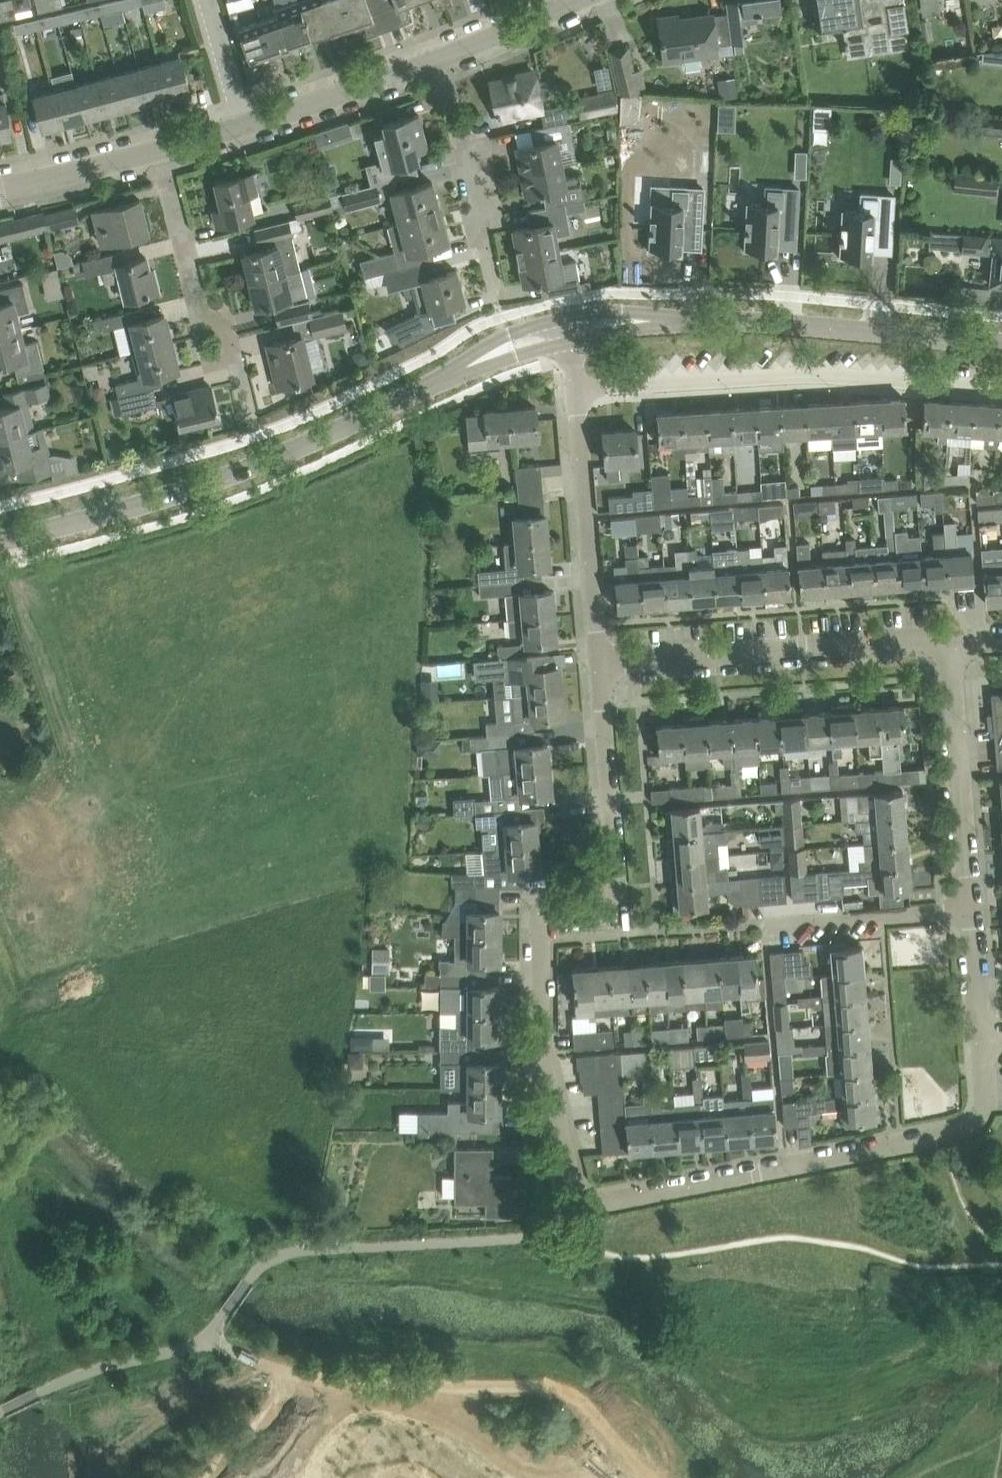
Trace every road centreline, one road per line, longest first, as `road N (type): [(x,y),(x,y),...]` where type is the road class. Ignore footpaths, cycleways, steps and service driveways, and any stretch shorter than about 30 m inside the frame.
road 1 (tertiary): [(0,542),(202,485),(568,339)]
road 2 (residential): [(588,1203),(572,1188),(543,1056),(540,947),(548,905),(600,894),(613,876),(597,665)]
road 3 (residential): [(588,1203),(944,1139),(982,1121),(979,1045)]
road 4 (tertiary): [(568,339),(748,333),(1001,351)]
road 5 (residential): [(574,394),(775,377),(1001,385)]
road 6 (residential): [(597,665),(948,640)]
road 7 (residential): [(969,914),(948,640)]
road 8 (residential): [(597,665),(574,394)]
road 9 (residential): [(499,307),(439,59)]
road 10 (residential): [(208,370),(159,154)]
road 11 (residential): [(755,931),(969,914)]
road 12 (unclassified): [(439,59),(243,129)]
road 13 (unclassified): [(159,154),(0,196)]
road 14 (residential): [(243,129),(202,0)]
road 15 (residential): [(979,1045),(969,914)]

